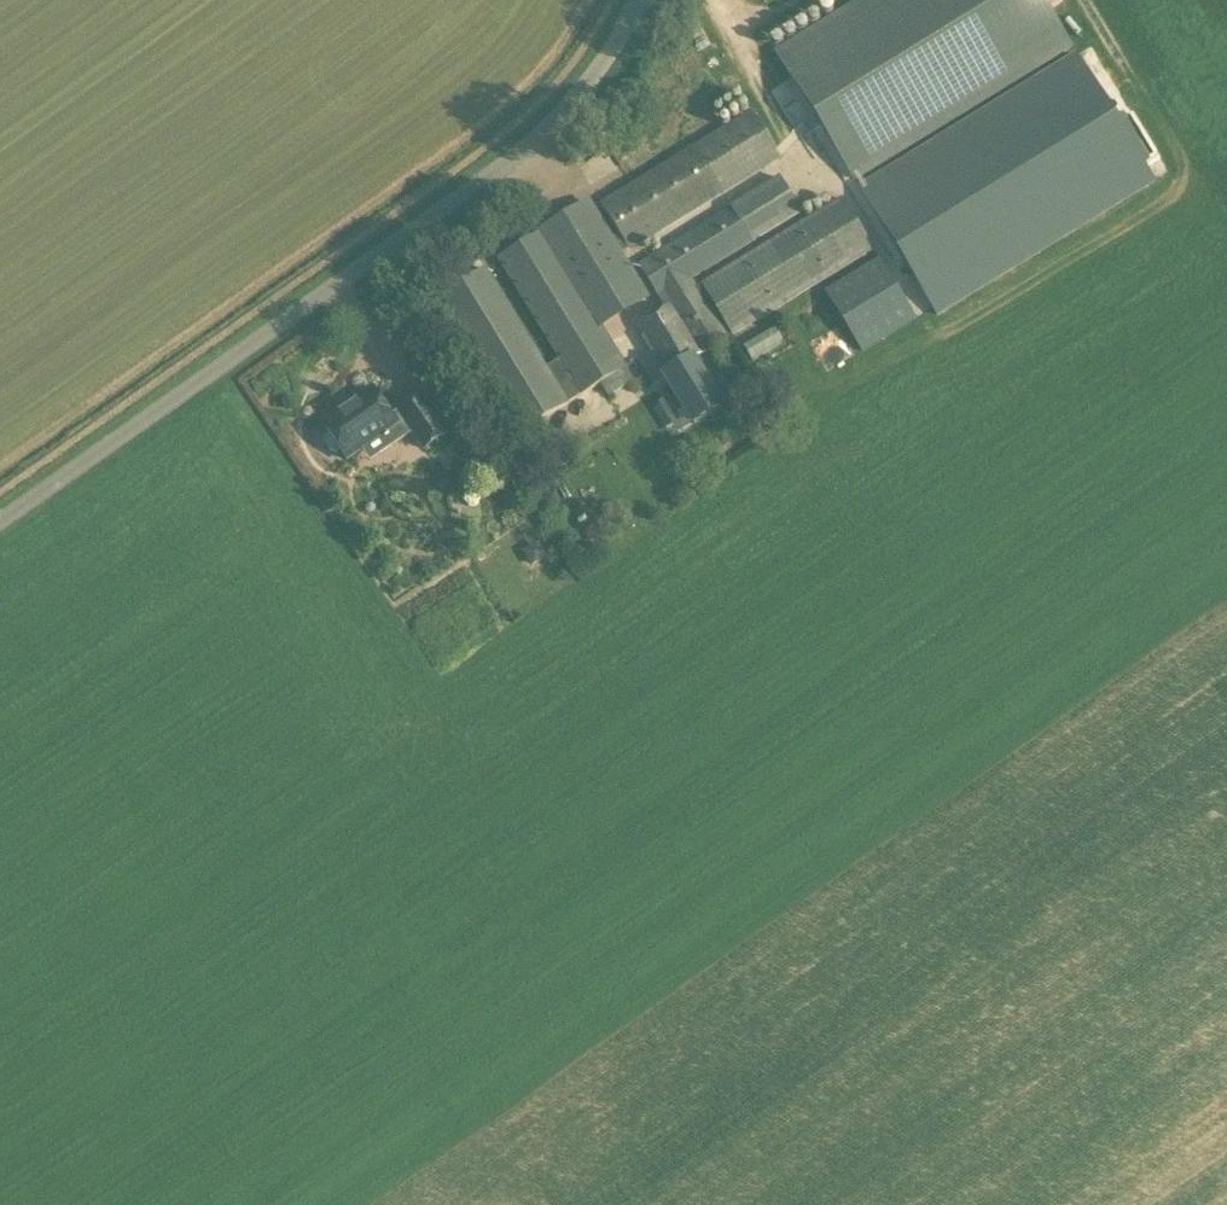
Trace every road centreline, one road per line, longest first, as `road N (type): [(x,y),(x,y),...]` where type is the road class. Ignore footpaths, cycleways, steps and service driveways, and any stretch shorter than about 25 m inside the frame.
road 1 (unclassified): [(0,525),(534,146),(603,67),(641,0)]

